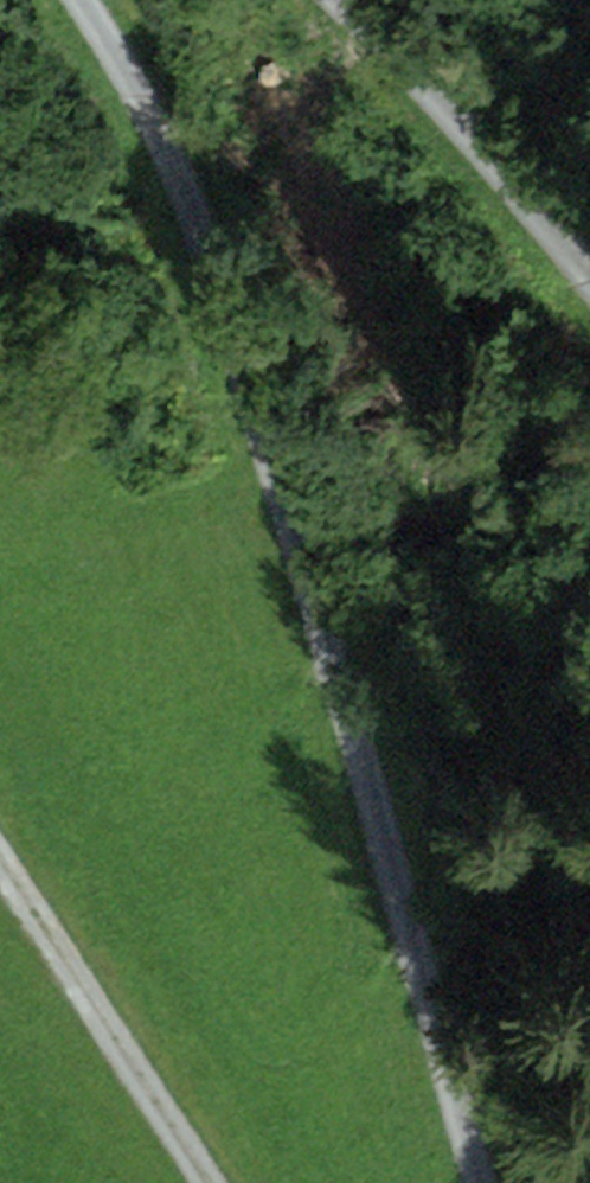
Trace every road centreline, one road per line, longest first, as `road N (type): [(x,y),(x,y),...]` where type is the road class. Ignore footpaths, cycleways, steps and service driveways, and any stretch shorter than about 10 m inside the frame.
road 1 (track): [(92,0),(202,143),(501,1182)]
road 2 (track): [(0,825),(81,938),(226,1182)]
road 3 (track): [(589,283),(353,0)]

